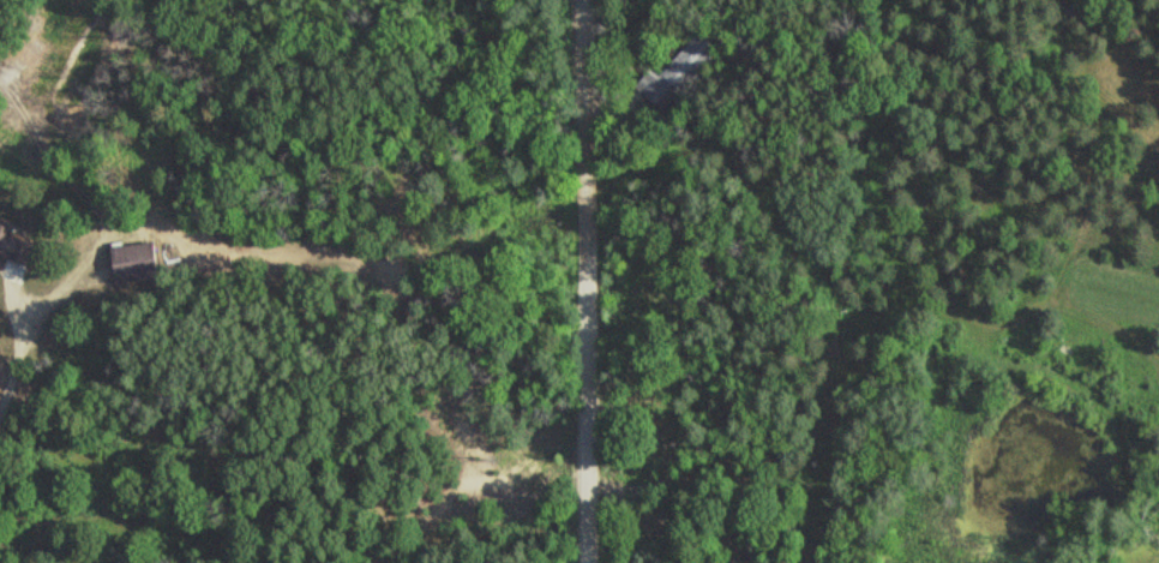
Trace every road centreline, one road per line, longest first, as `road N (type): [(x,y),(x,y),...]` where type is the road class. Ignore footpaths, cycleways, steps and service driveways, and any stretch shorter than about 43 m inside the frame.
road 1 (residential): [(589,562),(590,0)]

